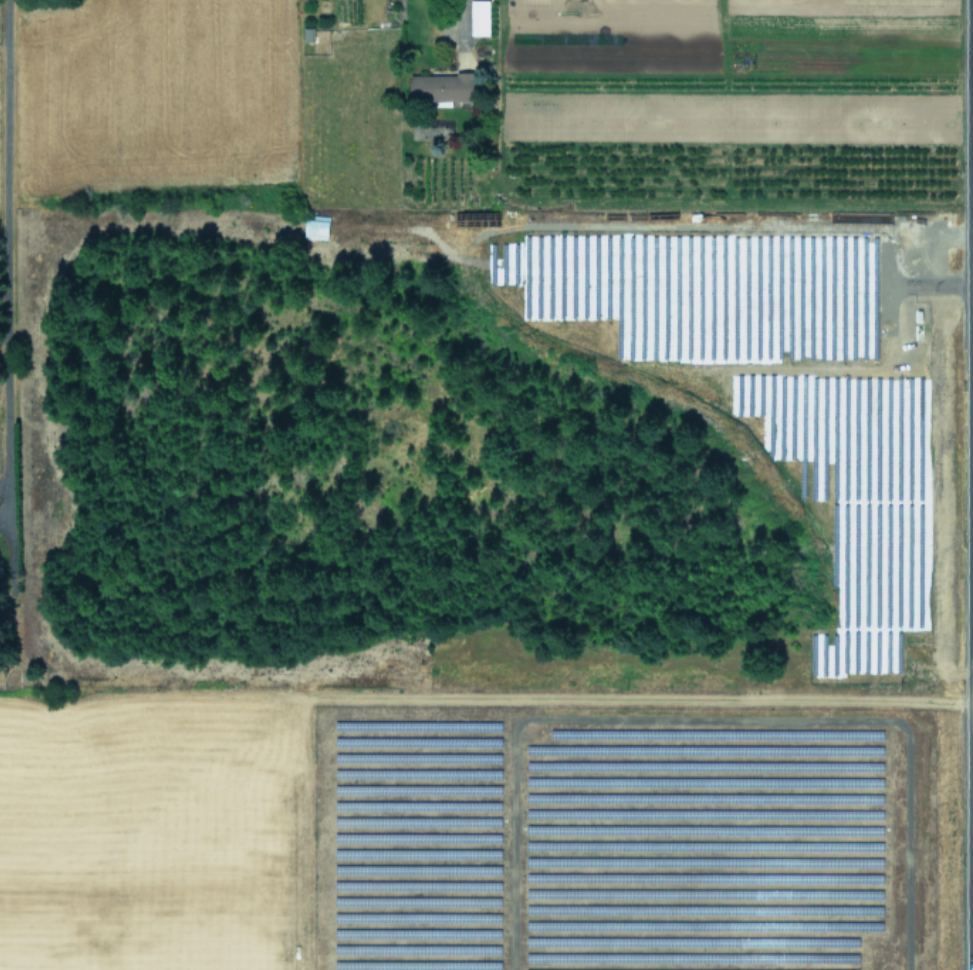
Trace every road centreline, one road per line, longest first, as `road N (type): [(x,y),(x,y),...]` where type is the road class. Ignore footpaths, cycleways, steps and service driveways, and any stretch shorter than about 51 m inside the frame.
road 1 (tertiary): [(972,0),(972,453)]

